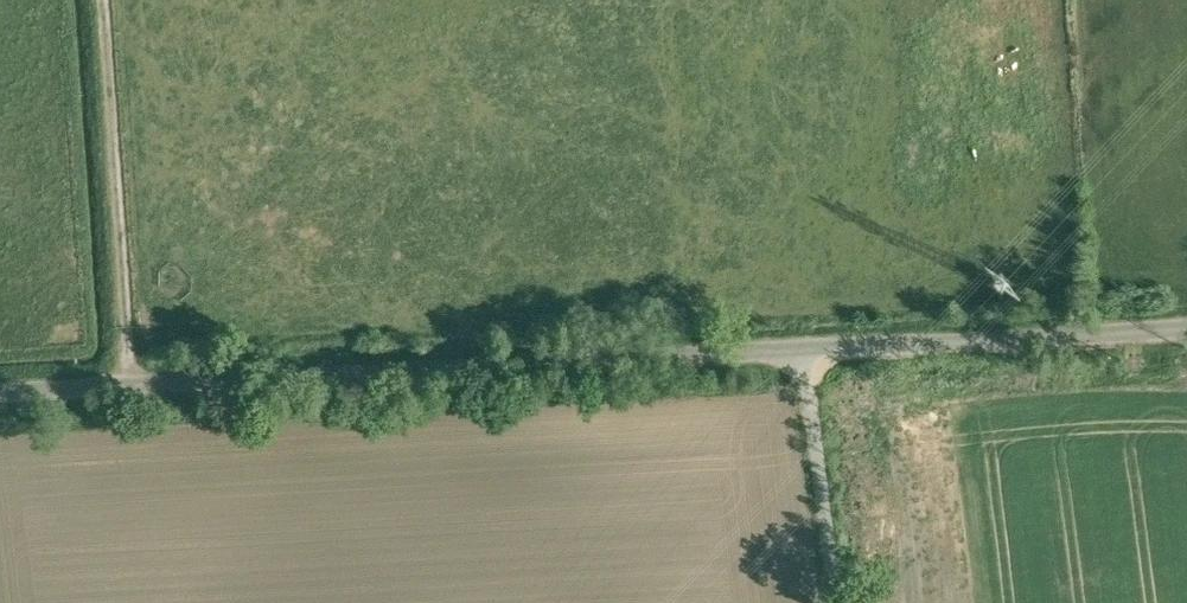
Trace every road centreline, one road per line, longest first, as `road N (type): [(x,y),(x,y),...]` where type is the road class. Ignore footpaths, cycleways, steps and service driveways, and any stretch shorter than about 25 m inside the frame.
road 1 (unclassified): [(800,354),(125,387)]
road 2 (track): [(125,387),(104,0)]
road 3 (unclassified): [(1186,335),(800,354)]
road 4 (unclassified): [(835,602),(800,354)]
road 5 (unclassified): [(0,394),(125,387)]

